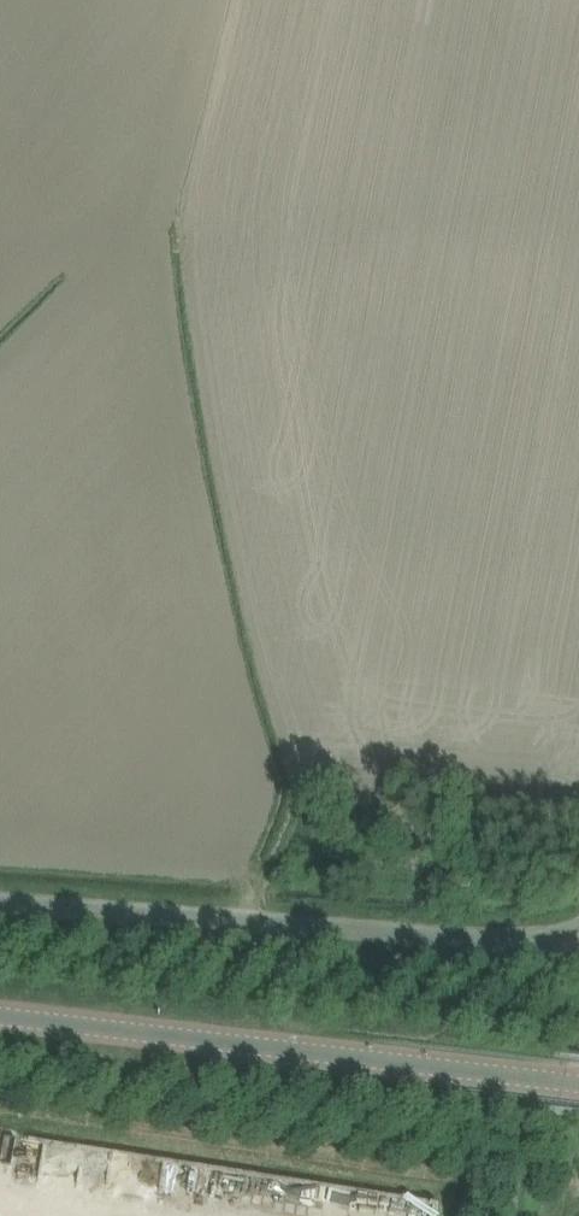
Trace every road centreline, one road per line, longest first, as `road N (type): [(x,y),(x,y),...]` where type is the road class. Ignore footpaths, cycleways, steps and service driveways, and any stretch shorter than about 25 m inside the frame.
road 1 (unclassified): [(0,911),(294,935),(578,946)]
road 2 (tertiary): [(0,1021),(548,1080)]

